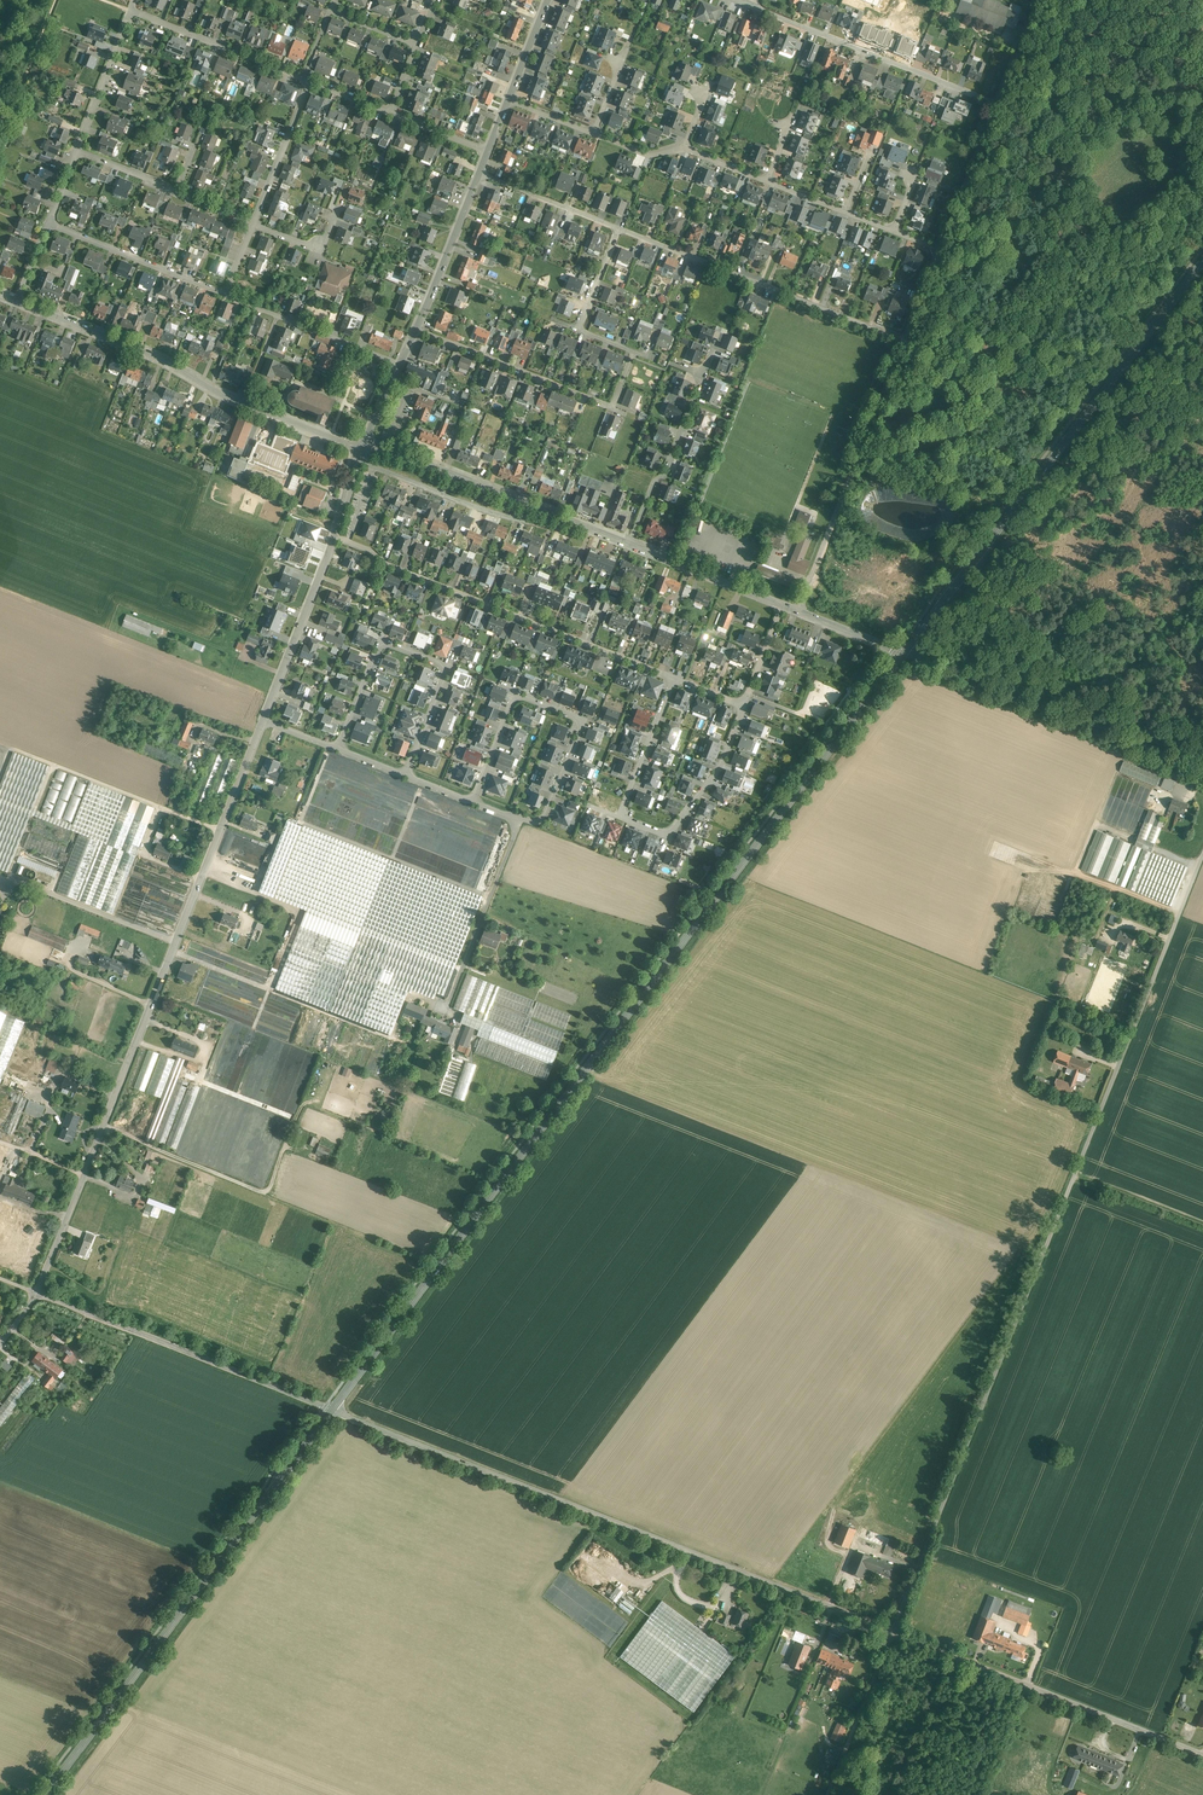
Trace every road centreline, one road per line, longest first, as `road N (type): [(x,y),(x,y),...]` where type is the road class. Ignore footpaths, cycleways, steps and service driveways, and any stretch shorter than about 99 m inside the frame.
road 1 (secondary): [(332,1411),(905,653)]
road 2 (unclassified): [(1202,858),(894,1631)]
road 3 (residential): [(38,1294),(264,721)]
road 4 (unclassified): [(894,1631),(332,1411)]
road 5 (secondary): [(905,653),(1202,259)]
road 6 (secondary): [(45,1794),(332,1411)]
road 7 (residential): [(361,450),(19,302)]
road 8 (residential): [(333,536),(388,566),(674,679)]
road 9 (residential): [(674,679),(620,817),(660,833),(673,830),(721,765),(743,703)]
road 10 (unclassified): [(1202,1755),(894,1631)]
road 11 (unclassified): [(1202,770),(905,653)]
road 12 (unclassified): [(332,1411),(38,1294)]
road 13 (residential): [(620,230),(905,337)]
road 14 (residential): [(521,822),(546,816),(577,719),(519,698),(473,803)]
road 15 (residential): [(905,337),(797,611)]
road 16 (residential): [(407,776),(444,681),(440,663),(382,649),(338,749)]
road 17 (track): [(104,1126),(267,1193),(304,1104)]
road 18 (residential): [(750,6),(997,104)]
road 19 (residential): [(359,457),(515,520),(551,528),(564,518)]
road 20 (residential): [(416,330),(614,408)]
road 21 (residential): [(564,518),(365,444)]
road 22 (residential): [(715,353),(630,543)]
road 23 (residential): [(444,1011),(521,822)]
road 24 (residential): [(264,721),(333,536)]
road 25 (residential): [(132,10),(308,81)]
road 26 (residential): [(51,224),(226,294)]
road 27 (residential): [(226,294),(400,364)]
road 28 (unclassified): [(894,1631),(829,1794)]
road 29 (residential): [(416,330),(479,174)]
road 30 (residential): [(784,605),(630,543)]
road 31 (track): [(0,145),(57,0)]
road 32 (residential): [(997,104),(939,248)]
road 33 (residential): [(254,226),(308,81)]
road 34 (residential): [(479,174),(620,230)]
road 35 (residential): [(78,151),(132,10)]
road 36 (track): [(1077,1174),(1202,1224)]

